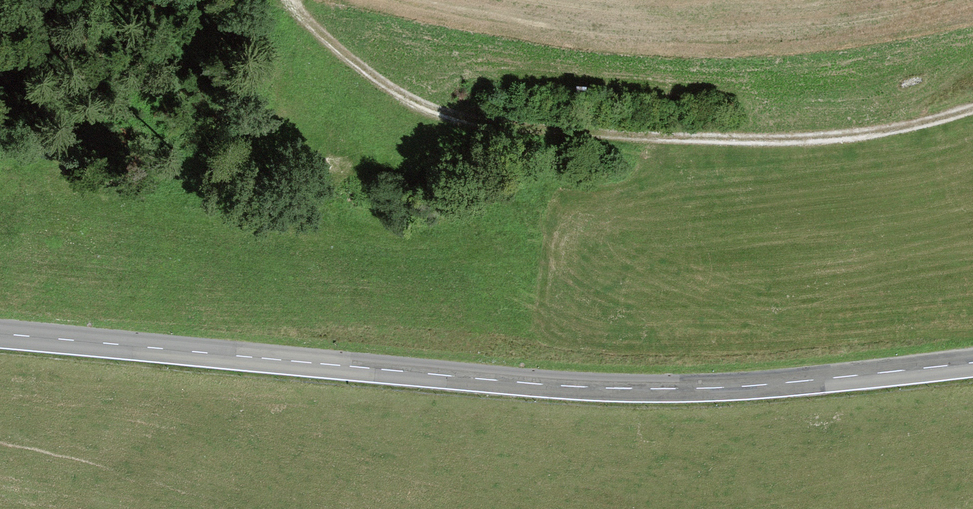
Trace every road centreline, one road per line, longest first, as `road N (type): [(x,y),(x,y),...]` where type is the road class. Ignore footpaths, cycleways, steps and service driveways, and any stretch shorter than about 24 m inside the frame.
road 1 (secondary): [(0,334),(618,389),(736,387),(972,363)]
road 2 (track): [(972,108),(825,141),(482,125),(426,107),(375,78),(285,0)]

